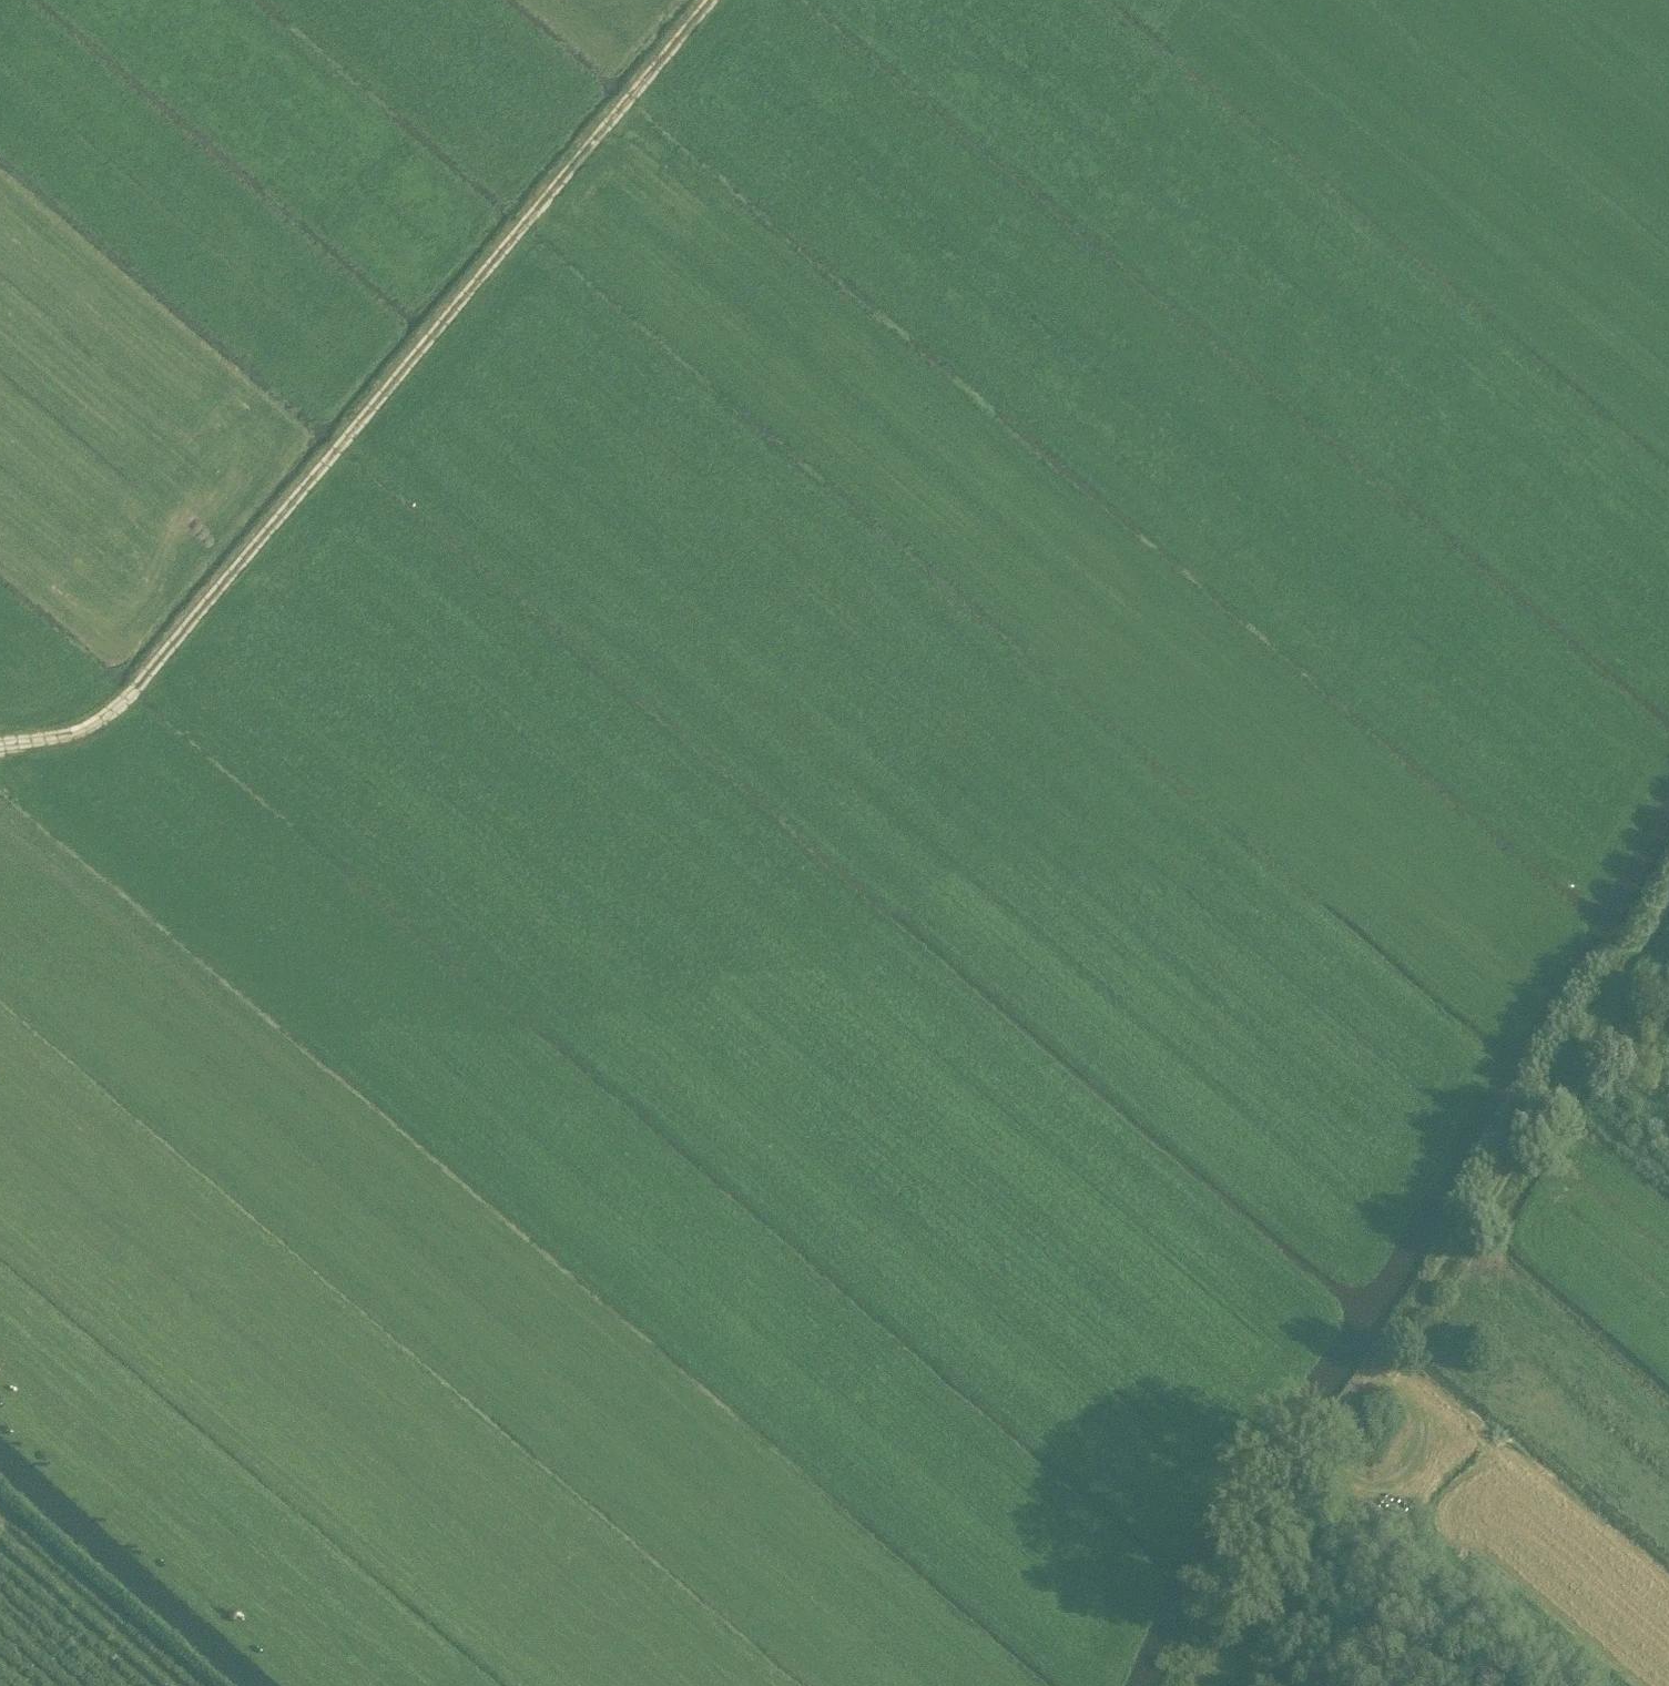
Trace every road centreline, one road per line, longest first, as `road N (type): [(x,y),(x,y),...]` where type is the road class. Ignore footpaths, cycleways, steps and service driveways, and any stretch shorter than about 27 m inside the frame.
road 1 (track): [(711,0),(114,701),(55,731),(0,745)]
road 2 (track): [(1196,1685),(1668,900)]
road 3 (track): [(1668,1122),(1593,1026)]

